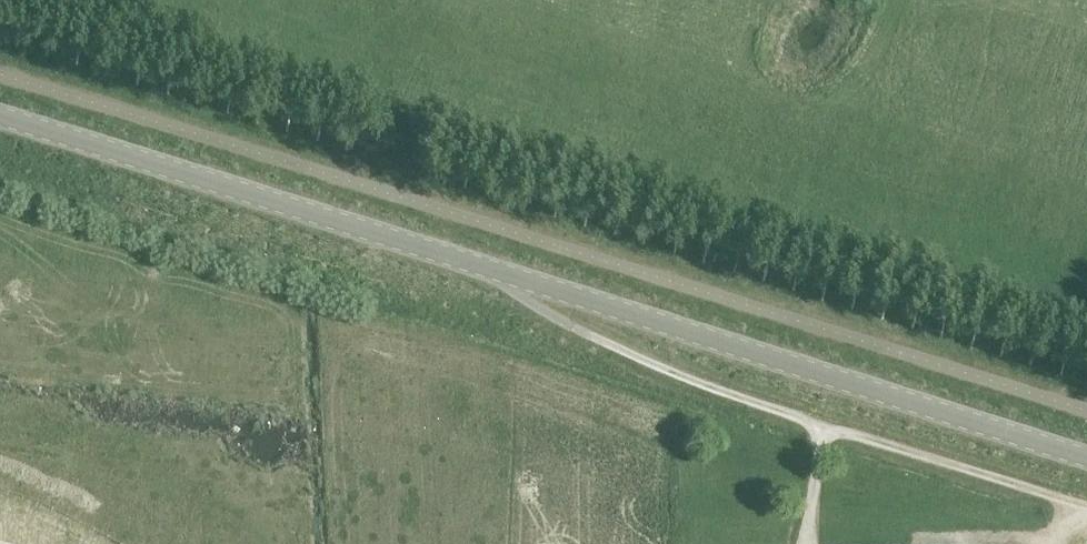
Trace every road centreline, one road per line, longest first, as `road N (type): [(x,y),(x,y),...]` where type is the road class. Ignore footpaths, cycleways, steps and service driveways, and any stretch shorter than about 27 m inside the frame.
road 1 (tertiary): [(1086,461),(0,118)]
road 2 (unknown): [(0,219),(501,372)]

